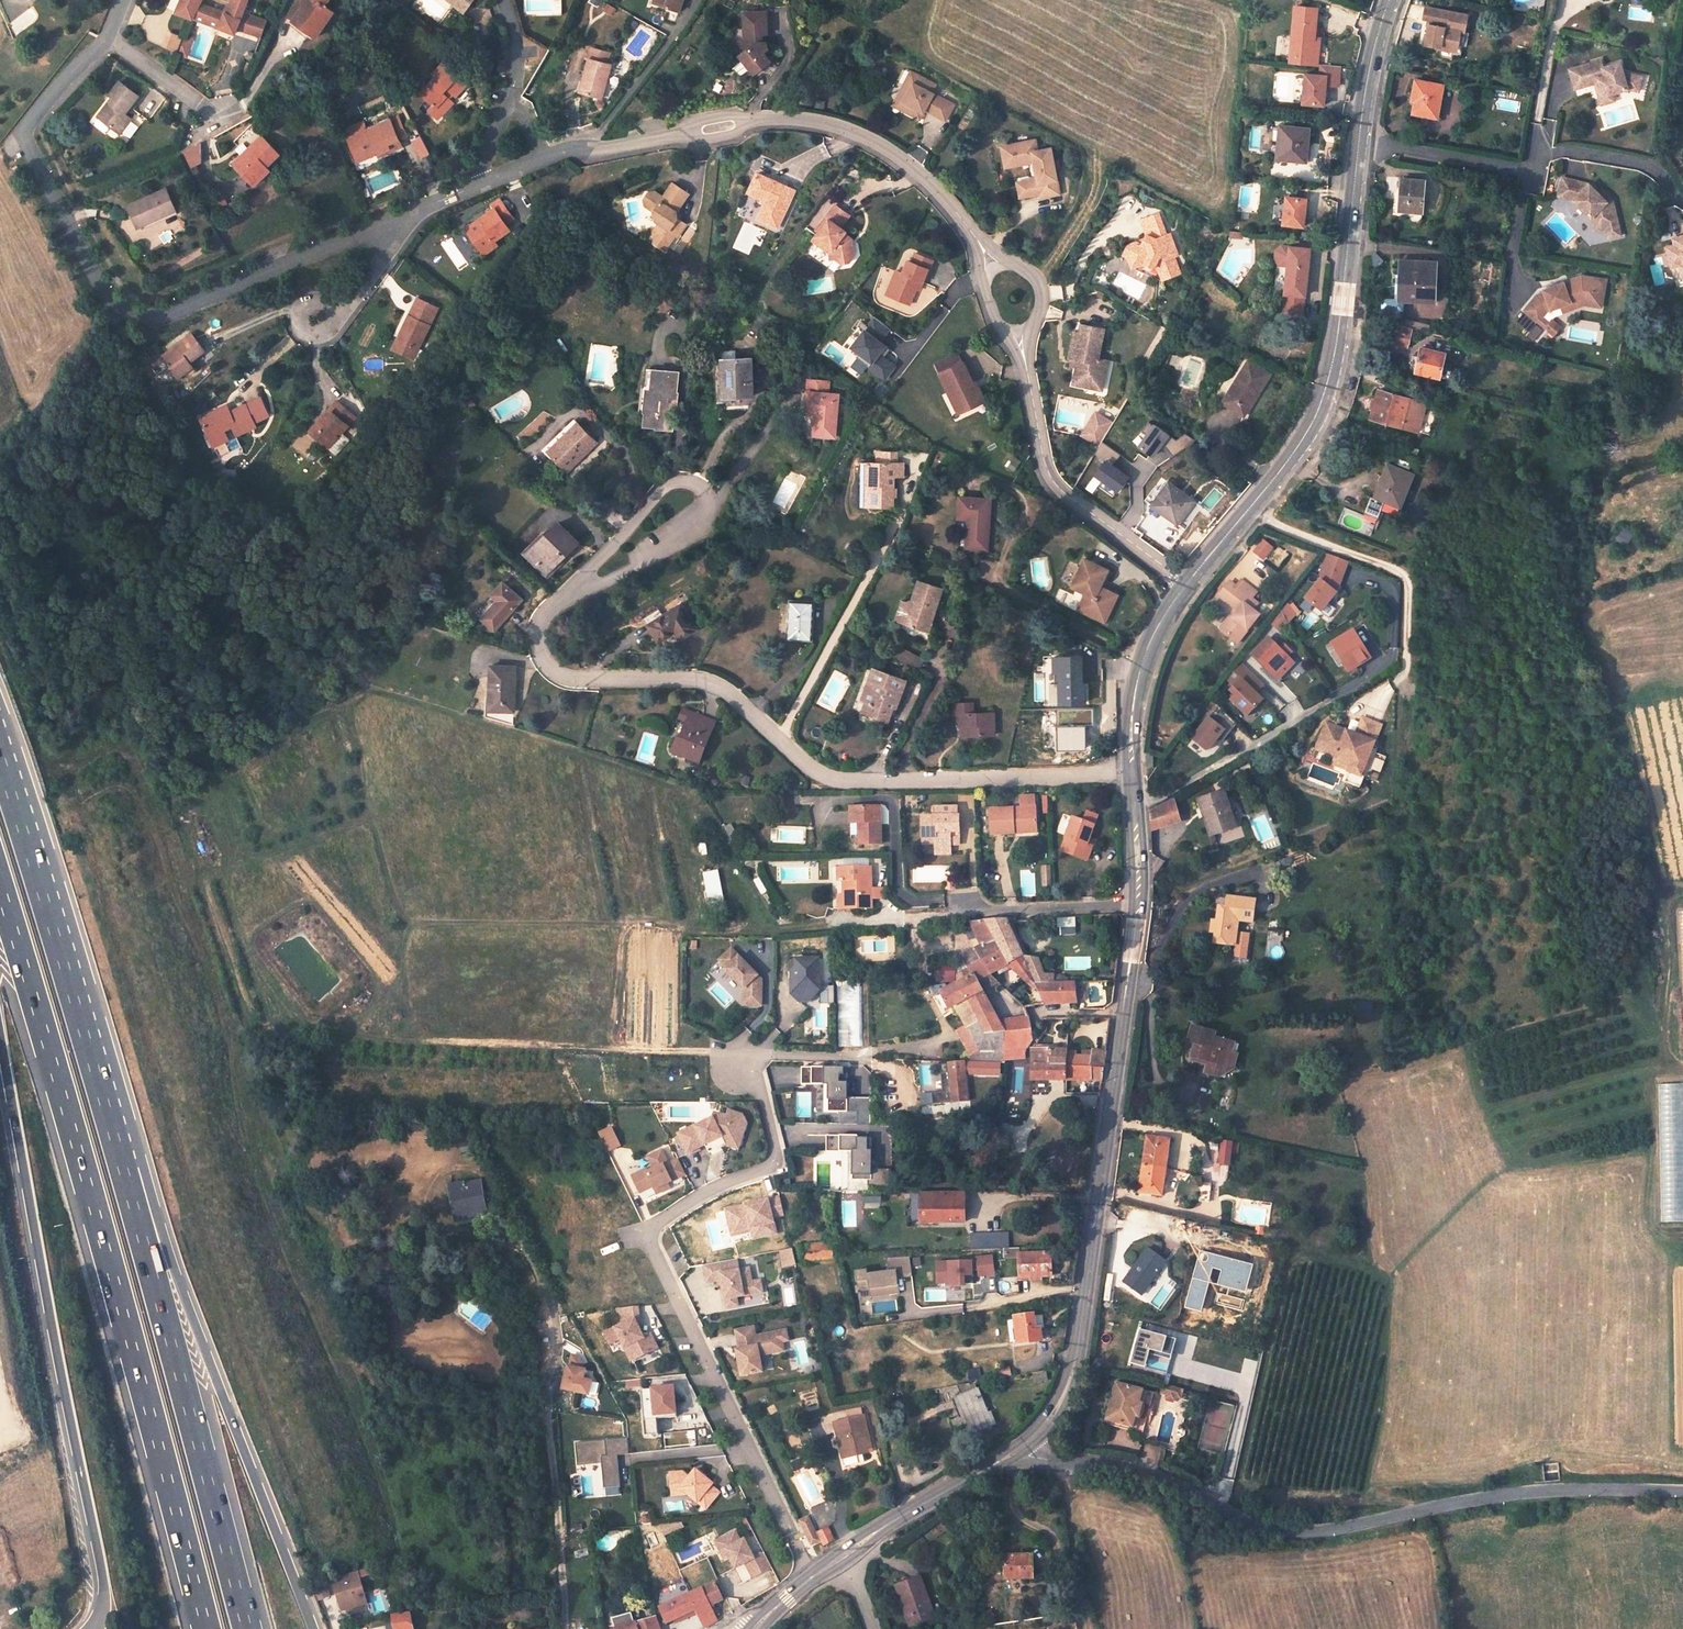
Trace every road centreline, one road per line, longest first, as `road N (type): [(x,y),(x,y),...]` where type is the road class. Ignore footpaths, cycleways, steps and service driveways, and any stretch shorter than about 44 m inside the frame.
road 1 (motorway): [(0,896),(206,1628)]
road 2 (residential): [(585,569),(536,629),(541,664),(573,679),(705,681),(783,749),(831,777),(895,782),(1131,772)]
road 3 (unclassified): [(1034,1439),(1064,1466),(1146,1470),(1219,1512),(1300,1532),(1560,1489),(1682,1491)]
road 4 (residential): [(721,1053),(747,1057),(770,1151),(763,1169),(709,1191),(646,1239),(809,1577)]
road 5 (unclassified): [(115,0),(100,36),(30,128),(33,153),(113,306),(124,315),(157,316),(385,223)]
road 6 (motorway): [(0,1032),(104,1599),(92,1628)]
road 7 (tertiary): [(1034,1439),(1077,1362),(1138,902)]
road 8 (motorway): [(314,1628),(109,1119)]
road 9 (motorway): [(248,1628),(109,1119)]
road 10 (tertiary): [(1188,582),(1315,424),(1341,338),(1360,146)]
road 11 (track): [(403,921),(719,929),(747,915),(726,879)]
road 12 (track): [(527,1255),(555,1322),(549,1407),(564,1628)]
road 13 (motorway): [(109,1119),(0,758)]
road 14 (residential): [(1682,202),(1656,169),(1582,155),(1545,157),(1520,171),(1360,146)]
road 15 (unclassified): [(385,223),(542,156),(680,131)]
road 16 (unclassified): [(1022,345),(1036,436),(1054,484),(1188,582)]
road 17 (residential): [(585,569),(600,581),(656,550),(712,502),(698,481),(676,478),(654,491),(625,529)]
road 18 (unclassified): [(750,120),(814,120),(866,136),(917,168),(979,245)]
road 19 (track): [(1402,676),(1402,581),(1246,510)]
road 20 (tertiary): [(839,1558),(1034,1439)]
road 21 (tertiary): [(1131,772),(1132,707),(1151,643),(1188,582)]
road 22 (residential): [(957,898),(979,909),(1138,902)]
road 23 (track): [(676,926),(678,1030),(683,1044),(721,1053)]
road 24 (tertiary): [(1360,146),(1390,0)]
road 25 (unclassified): [(1022,345),(1043,296),(1025,264),(979,245)]
road 26 (track): [(1033,278),(1086,199),(1093,157)]
road 27 (tertiary): [(1138,902),(1131,772)]

